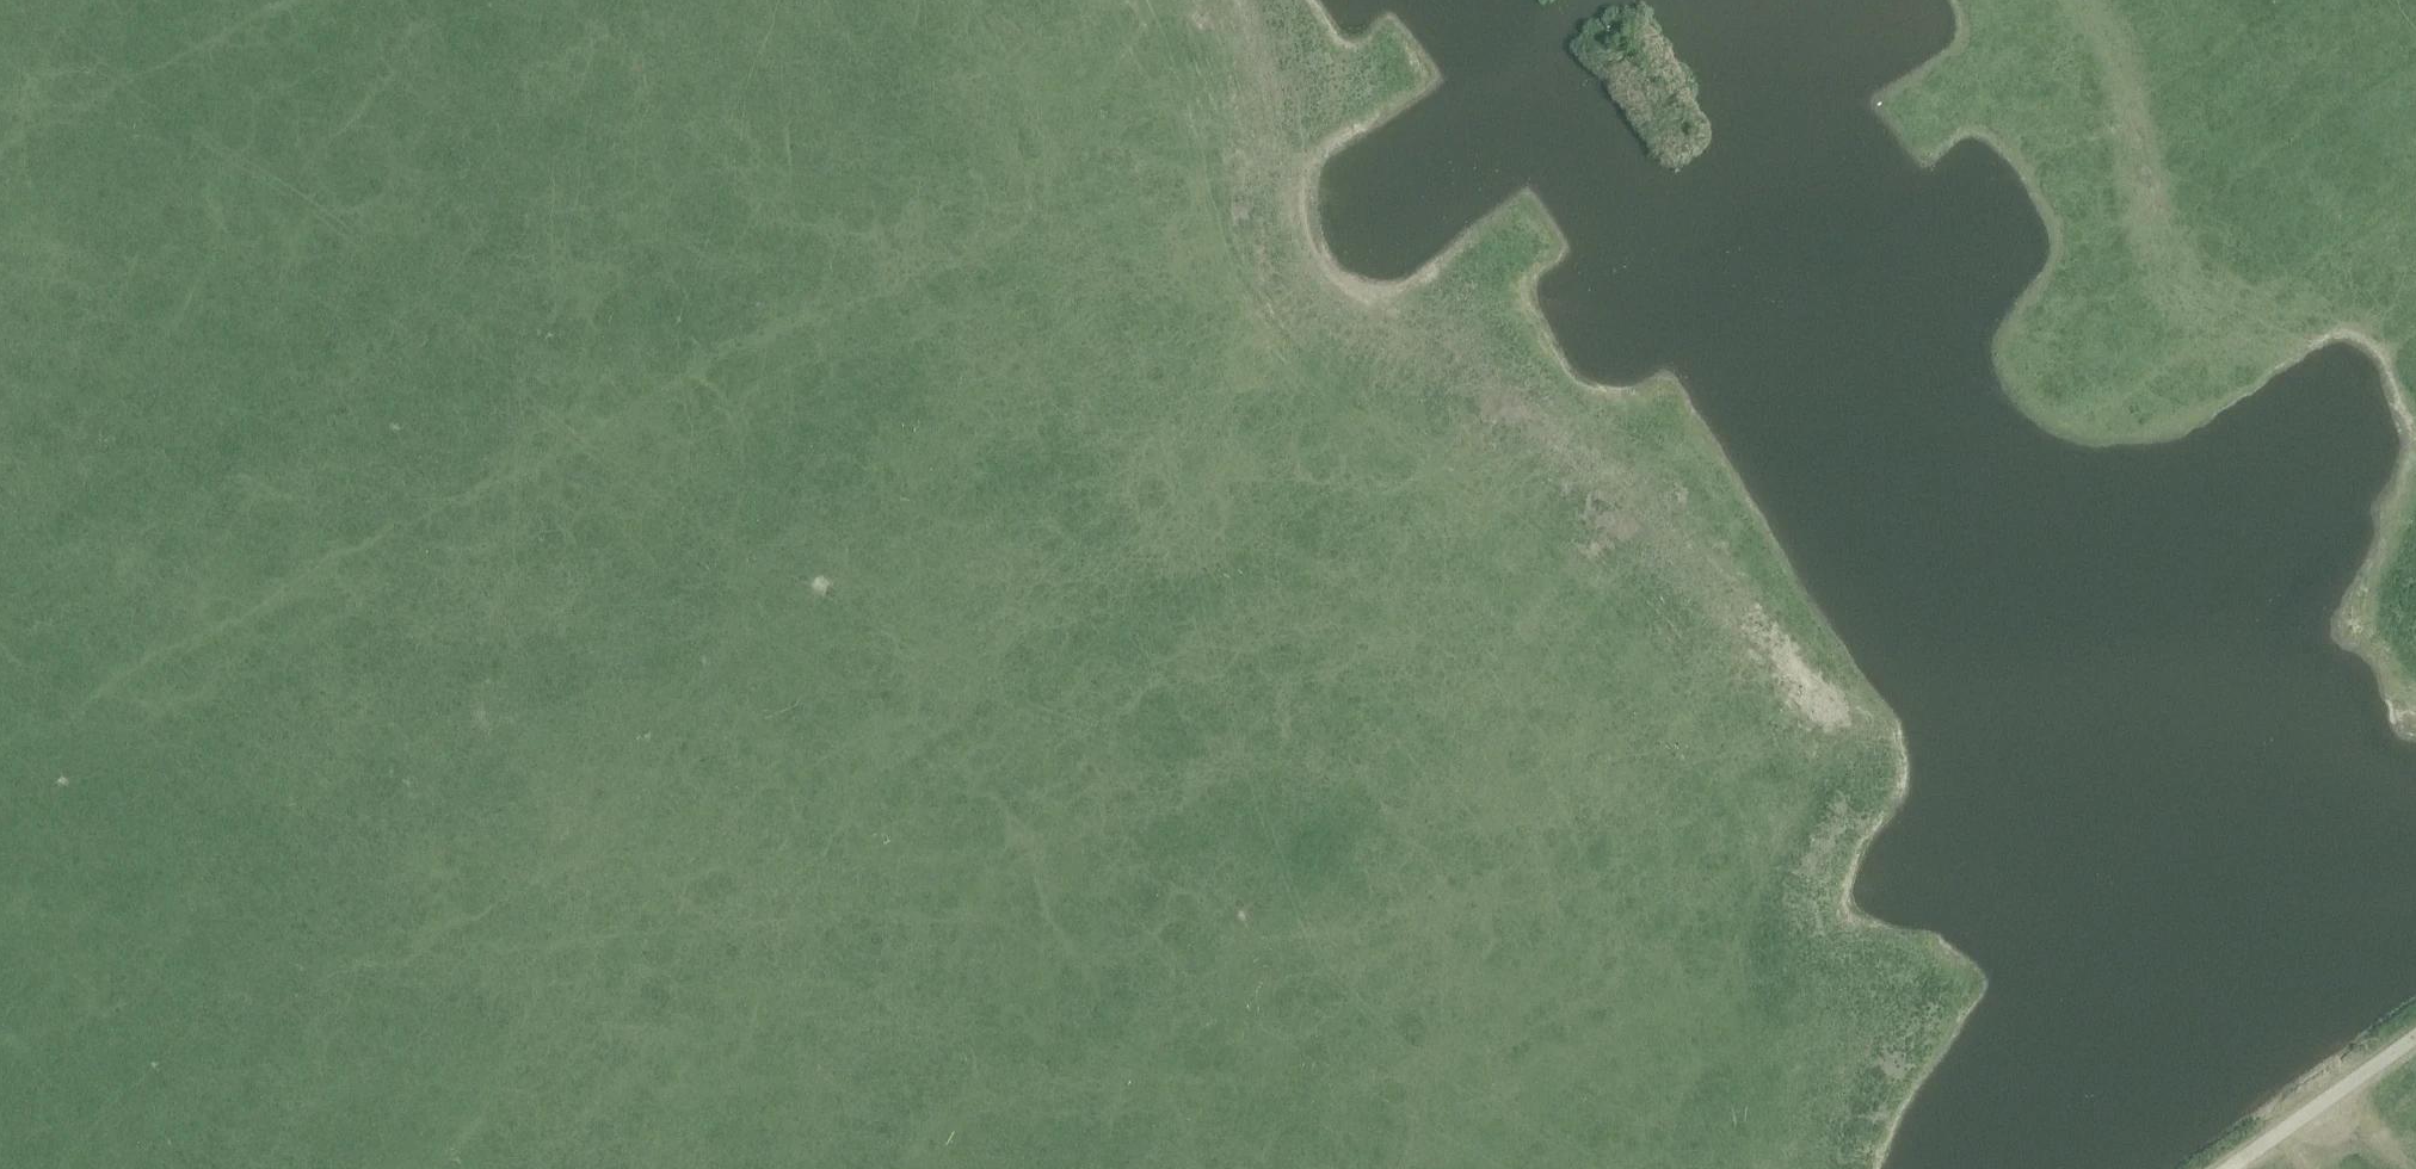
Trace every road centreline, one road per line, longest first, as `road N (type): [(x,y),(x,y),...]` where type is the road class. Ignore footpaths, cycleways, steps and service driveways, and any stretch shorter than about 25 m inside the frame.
road 1 (track): [(2233,1168),(2415,1040)]

